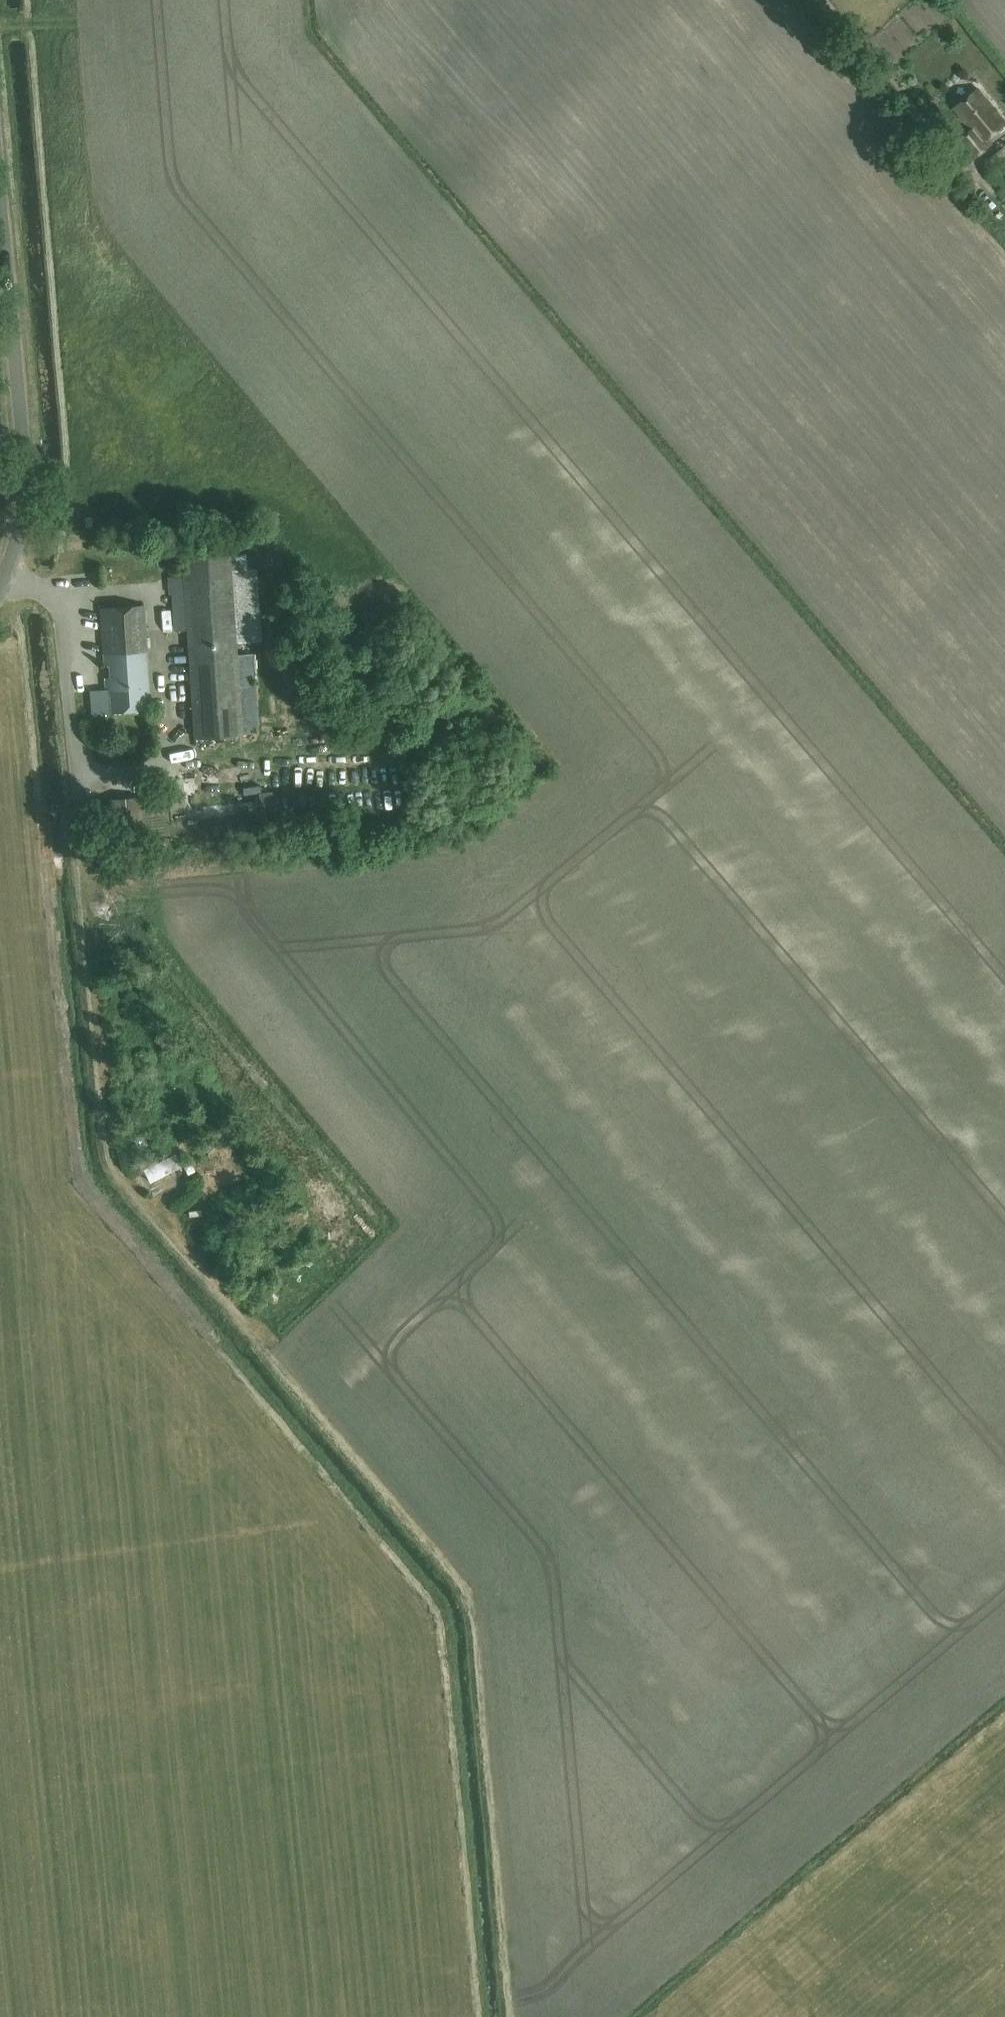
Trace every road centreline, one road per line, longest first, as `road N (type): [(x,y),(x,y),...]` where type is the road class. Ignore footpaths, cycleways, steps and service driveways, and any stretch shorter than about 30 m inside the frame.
road 1 (unclassified): [(0,599),(23,538),(25,503),(0,200)]

